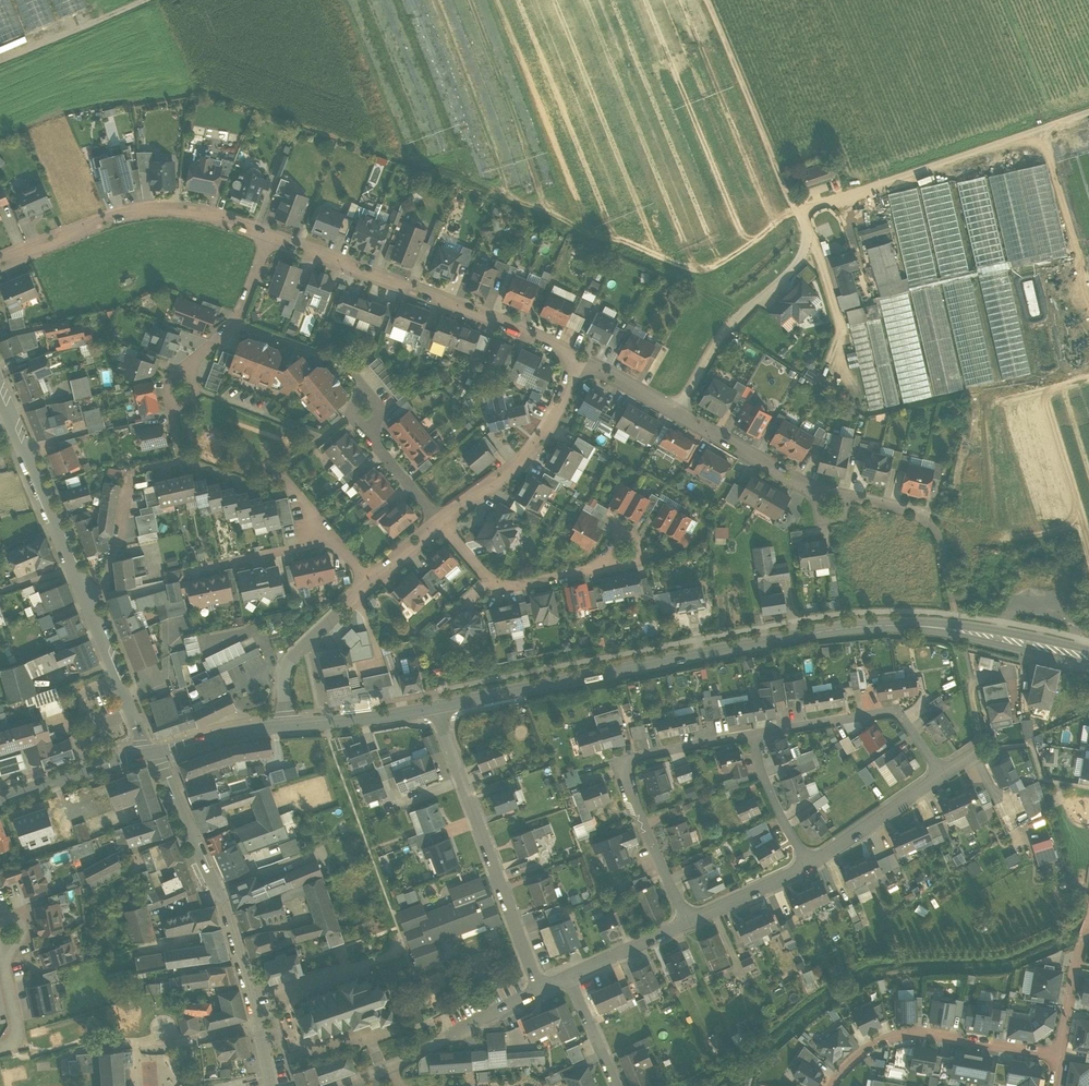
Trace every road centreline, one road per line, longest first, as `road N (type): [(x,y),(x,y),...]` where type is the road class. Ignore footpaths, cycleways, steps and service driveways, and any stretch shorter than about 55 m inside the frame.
road 1 (secondary): [(1088,657),(937,628),(876,626),(436,707)]
road 2 (residential): [(580,359),(270,236)]
road 3 (unclassified): [(796,212),(1088,110)]
road 4 (residential): [(540,990),(436,707)]
road 5 (residential): [(753,734),(647,754),(625,767),(688,922)]
road 6 (residential): [(258,1023),(222,902),(151,753)]
road 7 (residential): [(270,236),(202,212),(151,209),(0,262)]
road 8 (residential): [(830,1085),(863,1051),(913,1032),(1060,1056)]
road 9 (residential): [(796,212),(807,243),(716,342),(677,412)]
road 10 (track): [(707,0),(796,212)]
road 11 (residential): [(943,775),(897,710),(753,734)]
road 12 (residential): [(440,521),(531,451),(580,359)]
road 13 (residential): [(440,521),(498,589),(613,563)]
road 14 (residential): [(334,539),(280,472),(260,489),(182,460)]
road 15 (residential): [(75,569),(0,393)]
road 16 (residential): [(151,753),(87,598)]
road 17 (residential): [(391,1066),(540,990)]
road 18 (residential): [(811,866),(943,775)]
road 19 (secondary): [(151,753),(0,800)]
road 20 (residential): [(677,412),(815,489)]
road 21 (residential): [(270,236),(236,323),(189,363)]
road 22 (track): [(0,59),(139,0)]
road 23 (secondary): [(436,707),(287,726)]
road 24 (residential): [(811,866),(774,804),(753,734)]
road 25 (residential): [(287,726),(284,671),(344,608)]
road 26 (secondary): [(287,726),(151,753)]
road 27 (residential): [(87,598),(106,580),(132,472)]
road 28 (residential): [(334,539),(200,568)]
road 29 (residential): [(688,922),(811,866)]
road 30 (residential): [(569,976),(688,922)]
road 31 (residential): [(258,1023),(151,1048),(133,1042)]
road 32 (residential): [(1087,931),(1060,1056)]

